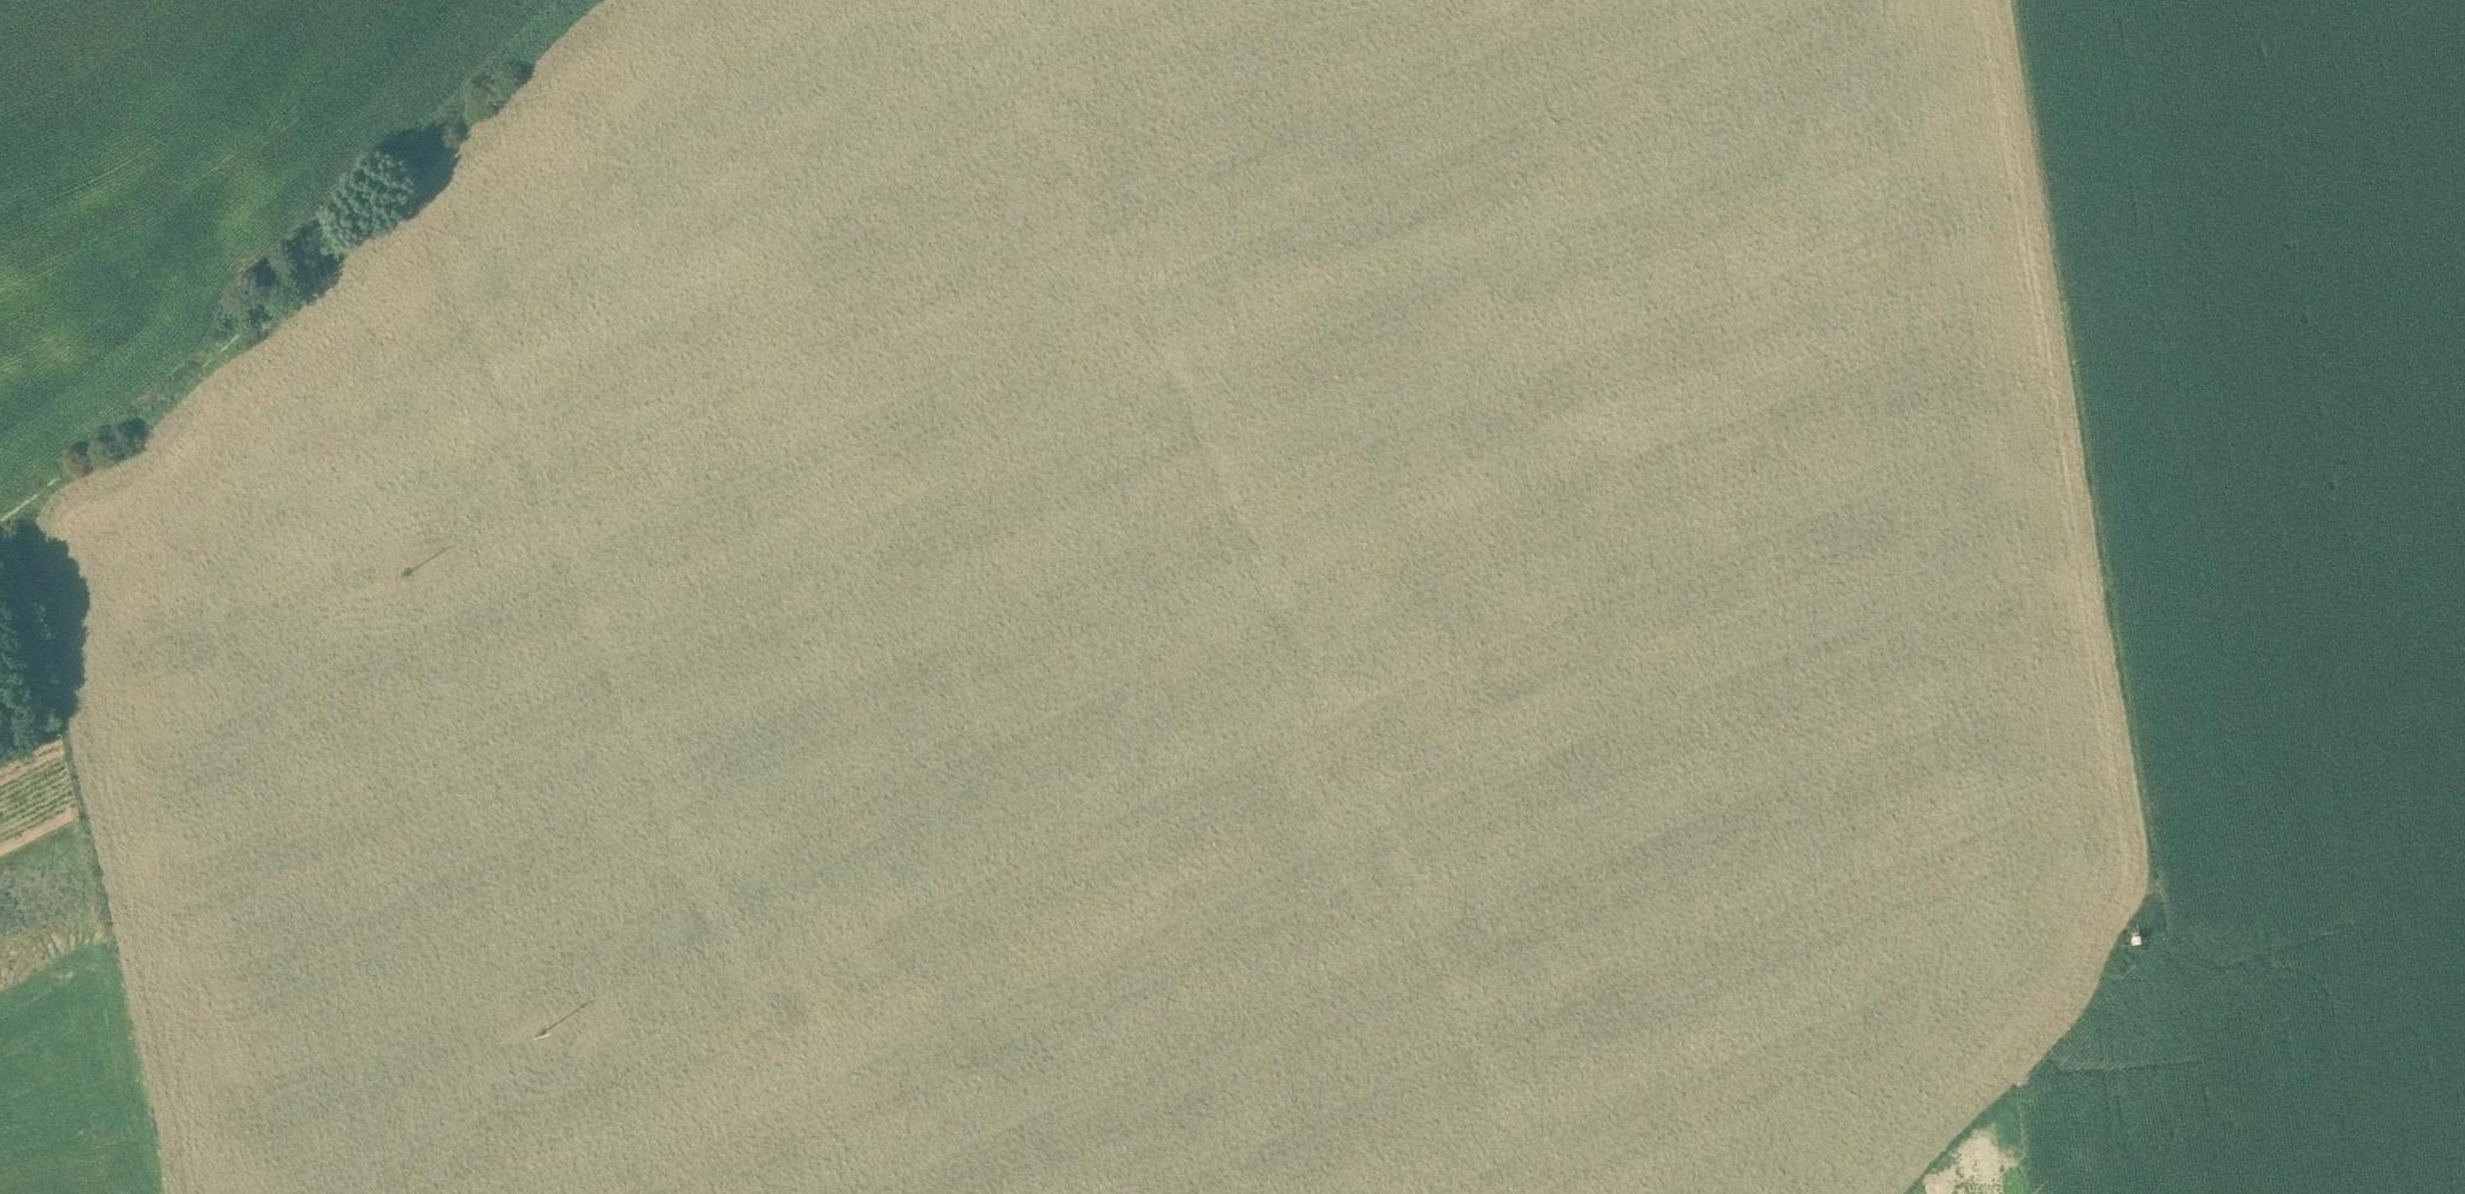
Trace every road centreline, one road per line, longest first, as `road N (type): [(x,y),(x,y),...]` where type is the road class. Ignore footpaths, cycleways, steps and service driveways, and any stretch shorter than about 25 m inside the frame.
road 1 (track): [(2147,929),(1999,0)]

